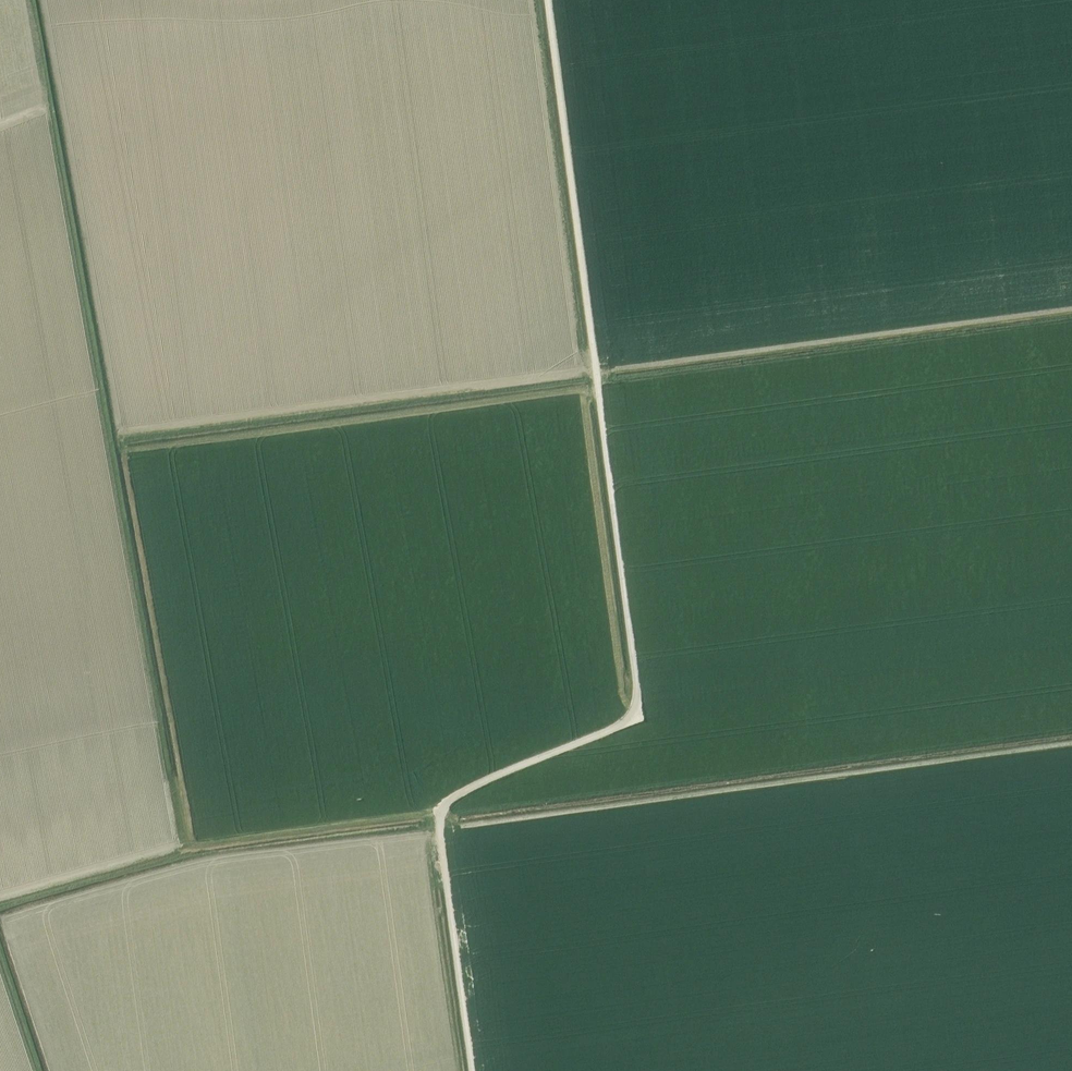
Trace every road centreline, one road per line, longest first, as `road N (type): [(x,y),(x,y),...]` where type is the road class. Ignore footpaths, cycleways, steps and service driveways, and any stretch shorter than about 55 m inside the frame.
road 1 (track): [(468,1070),(436,846),(442,804),(620,729),(637,702),(548,0)]

